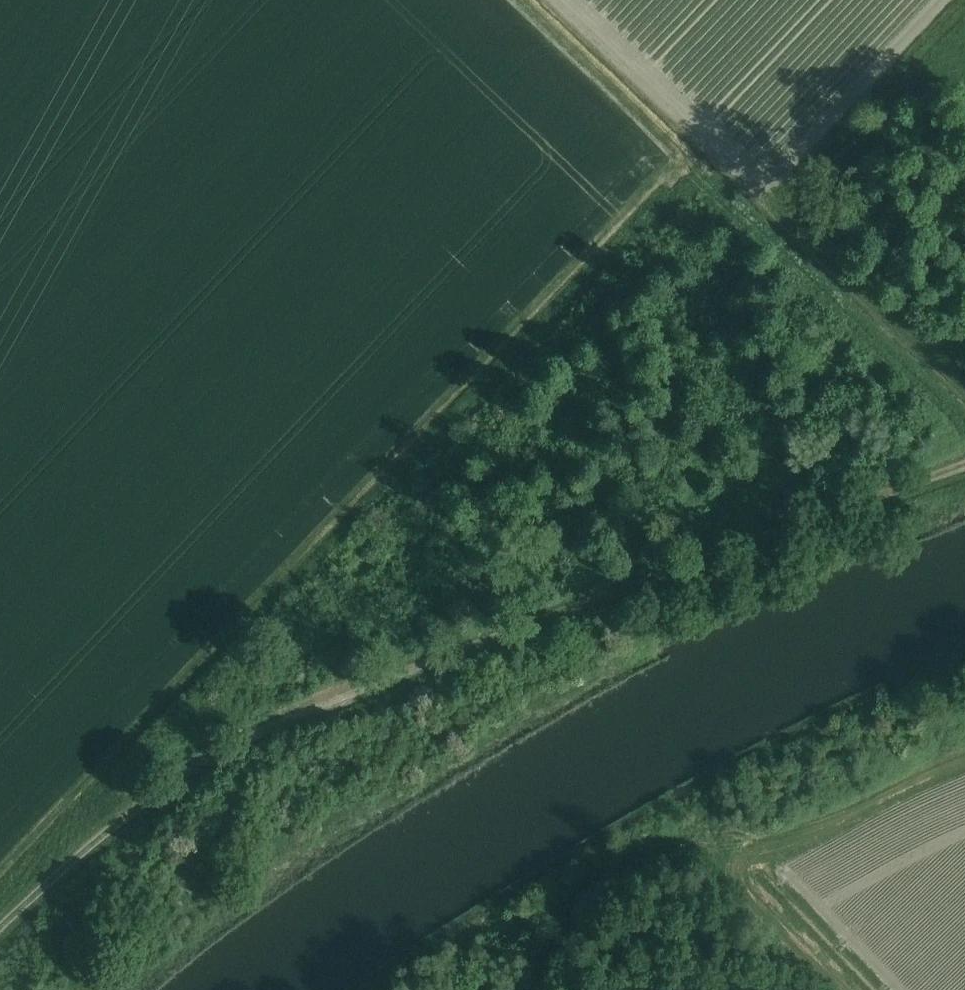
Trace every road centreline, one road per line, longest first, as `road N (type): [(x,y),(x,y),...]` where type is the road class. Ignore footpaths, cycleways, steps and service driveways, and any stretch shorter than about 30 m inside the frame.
road 1 (track): [(0,947),(176,783),(323,704),(523,620),(964,461)]

